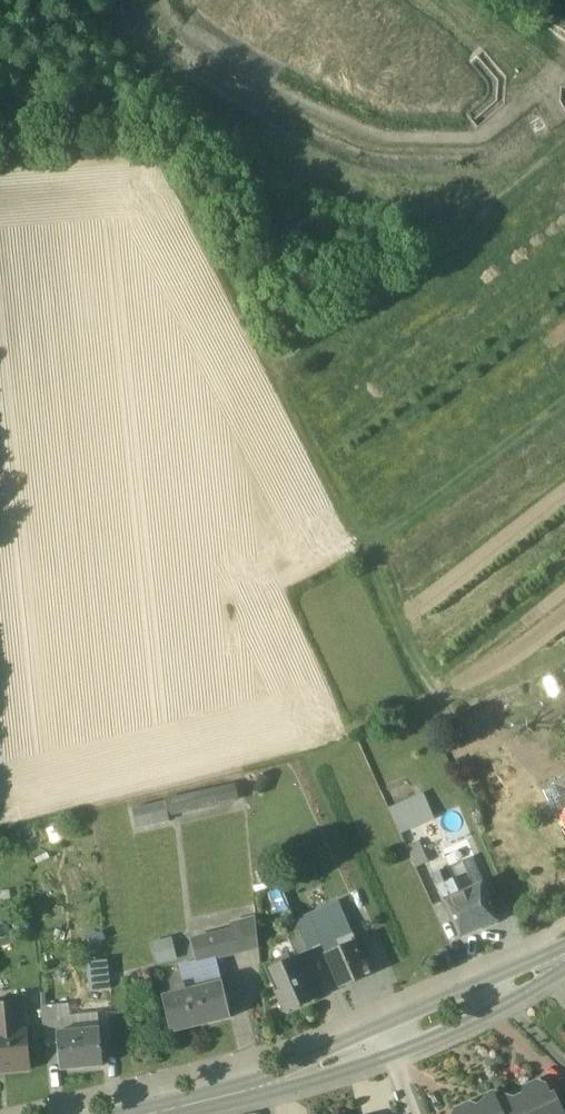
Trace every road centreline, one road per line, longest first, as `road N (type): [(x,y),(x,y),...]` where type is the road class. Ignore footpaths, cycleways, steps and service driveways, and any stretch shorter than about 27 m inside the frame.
road 1 (secondary): [(564,942),(306,1059),(282,1081)]
road 2 (secondary): [(282,1081),(306,1085),(489,1017),(564,969)]
road 3 (track): [(0,179),(132,165),(183,169)]
road 4 (secondary): [(282,1081),(151,1113)]

